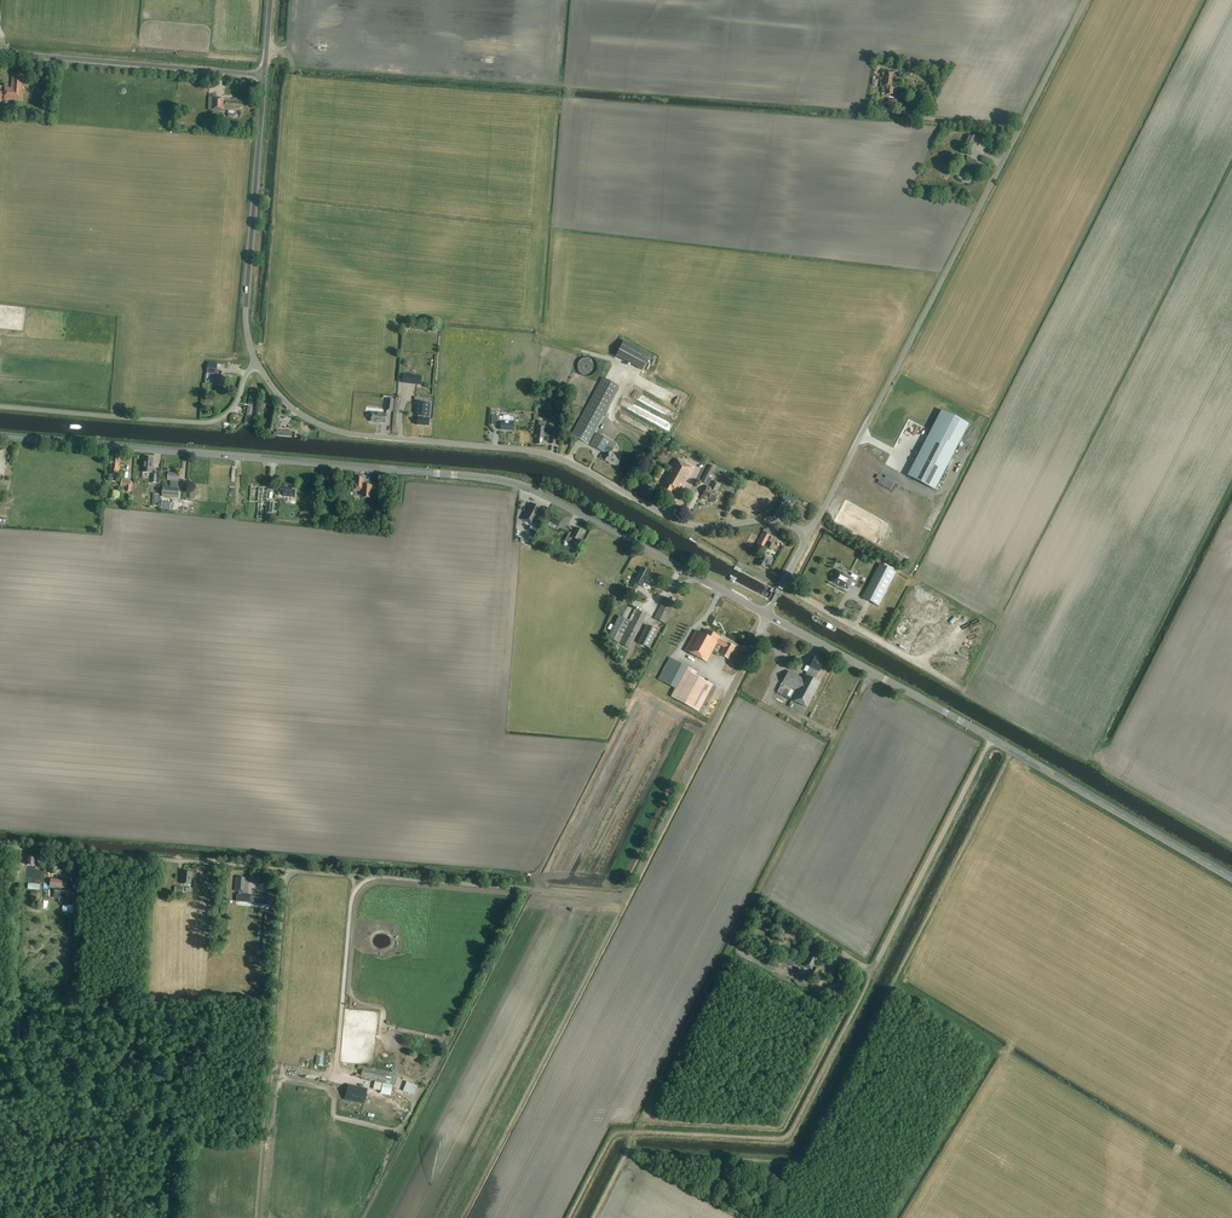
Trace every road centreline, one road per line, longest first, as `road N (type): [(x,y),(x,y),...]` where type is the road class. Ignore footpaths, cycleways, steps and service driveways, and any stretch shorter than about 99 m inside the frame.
road 1 (track): [(758,634),(622,896),(0,843)]
road 2 (secondary): [(767,616),(519,484),(0,437)]
road 3 (track): [(991,738),(791,1132),(779,1139),(639,1133),(593,1217)]
road 4 (track): [(1012,750),(801,1157),(623,1155)]
road 5 (unclassified): [(809,535),(1086,0)]
road 6 (unclassified): [(809,535),(774,520),(679,522),(542,453),(341,433),(297,412),(256,362)]
road 7 (secondary): [(1231,877),(767,616)]
road 8 (track): [(289,868),(258,1217)]
road 9 (unclassified): [(256,362),(246,314),(264,74)]
road 10 (unclassified): [(256,362),(232,410),(208,423),(0,407)]
road 11 (unclassified): [(264,74),(0,53)]
road 12 (track): [(379,876),(352,899),(336,1071),(352,1081)]
road 13 (track): [(782,585),(961,688)]
road 14 (track): [(1020,128),(877,109)]

